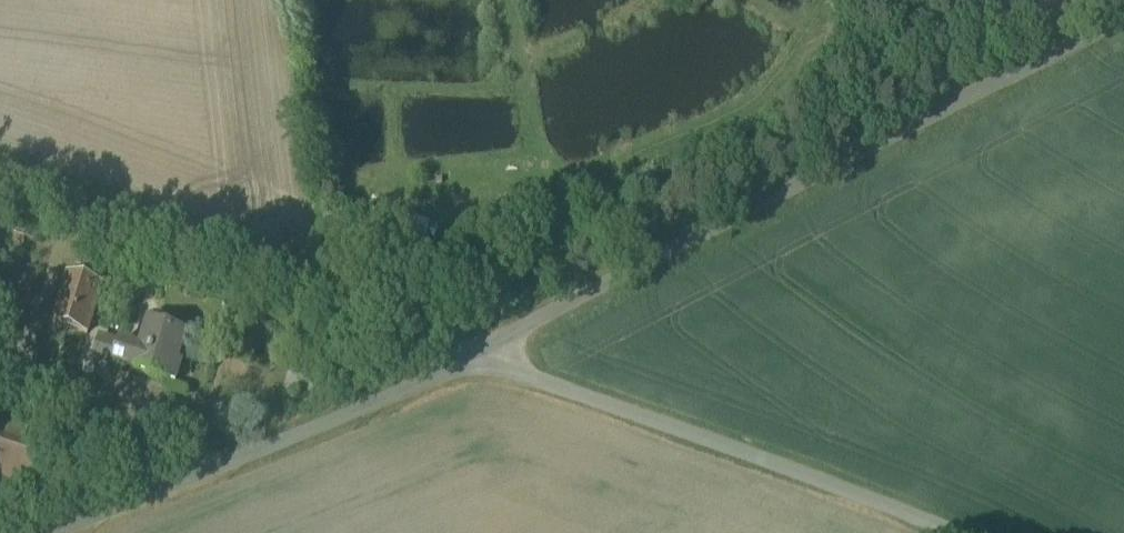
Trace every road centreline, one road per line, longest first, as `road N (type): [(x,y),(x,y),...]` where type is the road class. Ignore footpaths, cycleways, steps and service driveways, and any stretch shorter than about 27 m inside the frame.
road 1 (unclassified): [(1123,31),(475,360)]
road 2 (unclassified): [(475,360),(0,198)]
road 3 (unclassified): [(923,532),(475,360)]
road 4 (unclassified): [(475,360),(41,532)]

